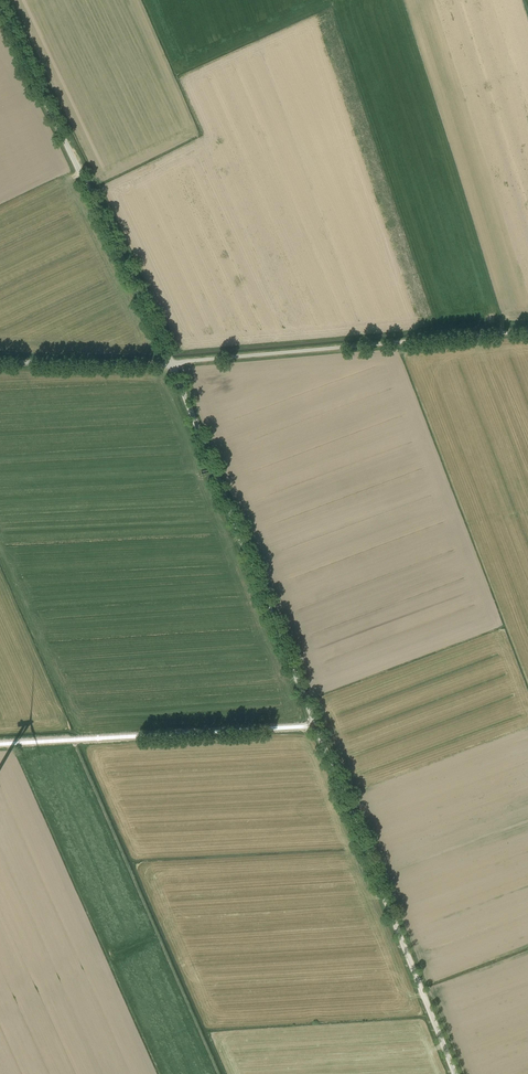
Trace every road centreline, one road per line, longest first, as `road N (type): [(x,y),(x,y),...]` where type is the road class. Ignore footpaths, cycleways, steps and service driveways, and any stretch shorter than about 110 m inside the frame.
road 1 (unclassified): [(171,364),(0,7)]
road 2 (unclassified): [(315,724),(171,364)]
road 3 (unclassified): [(455,1073),(315,724)]
road 4 (unclassified): [(171,364),(527,331)]
road 5 (unclassified): [(0,743),(315,724)]
road 6 (unclassified): [(171,364),(0,361)]

